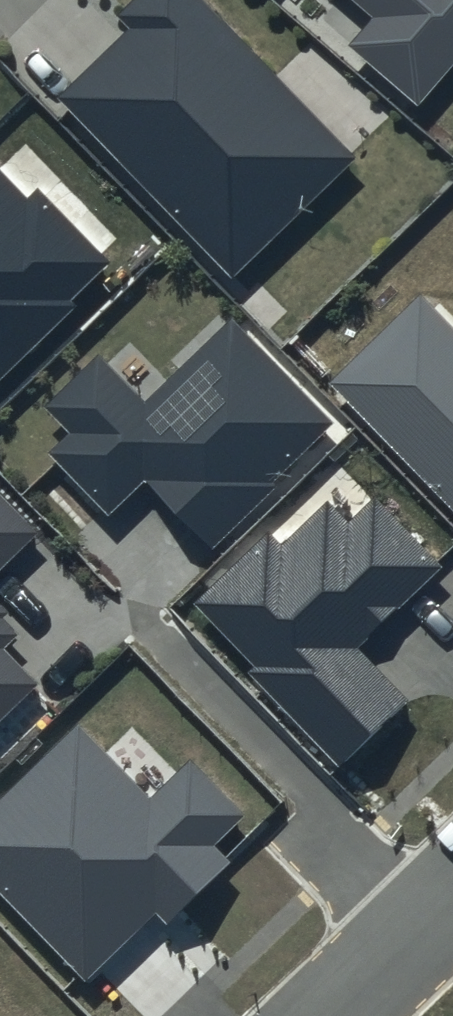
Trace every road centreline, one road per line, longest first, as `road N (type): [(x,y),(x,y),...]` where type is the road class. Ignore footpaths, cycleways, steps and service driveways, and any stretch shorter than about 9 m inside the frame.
road 1 (residential): [(452,906),(337,1015)]

